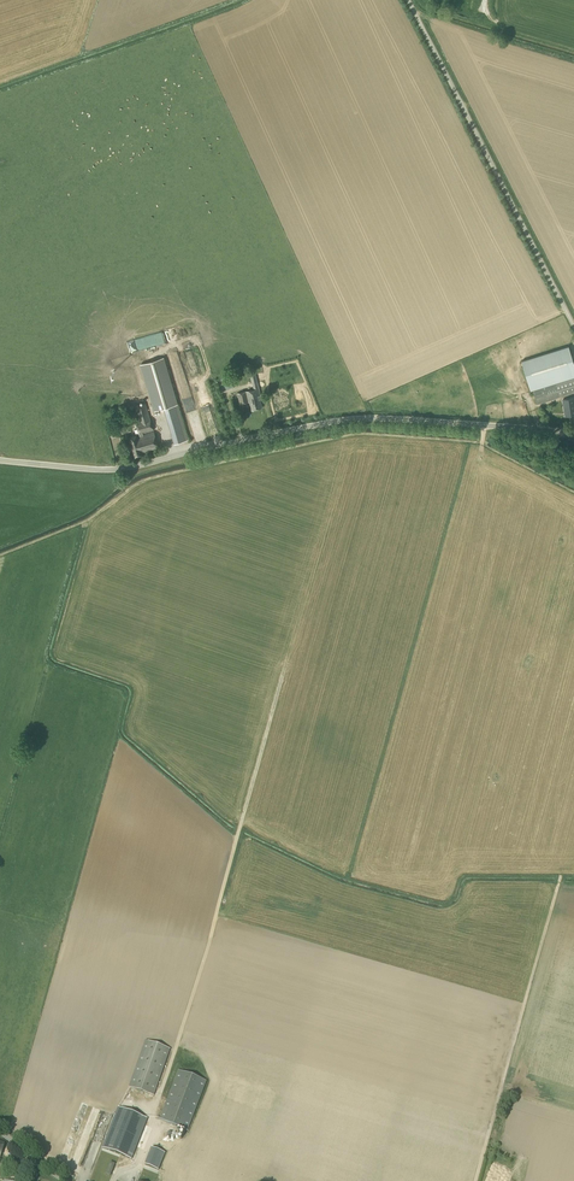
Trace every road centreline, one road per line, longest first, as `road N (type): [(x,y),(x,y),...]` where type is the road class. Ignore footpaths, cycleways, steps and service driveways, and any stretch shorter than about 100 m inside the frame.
road 1 (unclassified): [(573,436),(374,419),(114,471),(0,462)]
road 2 (unclassified): [(573,326),(407,0)]
road 3 (track): [(477,1180),(561,879)]

